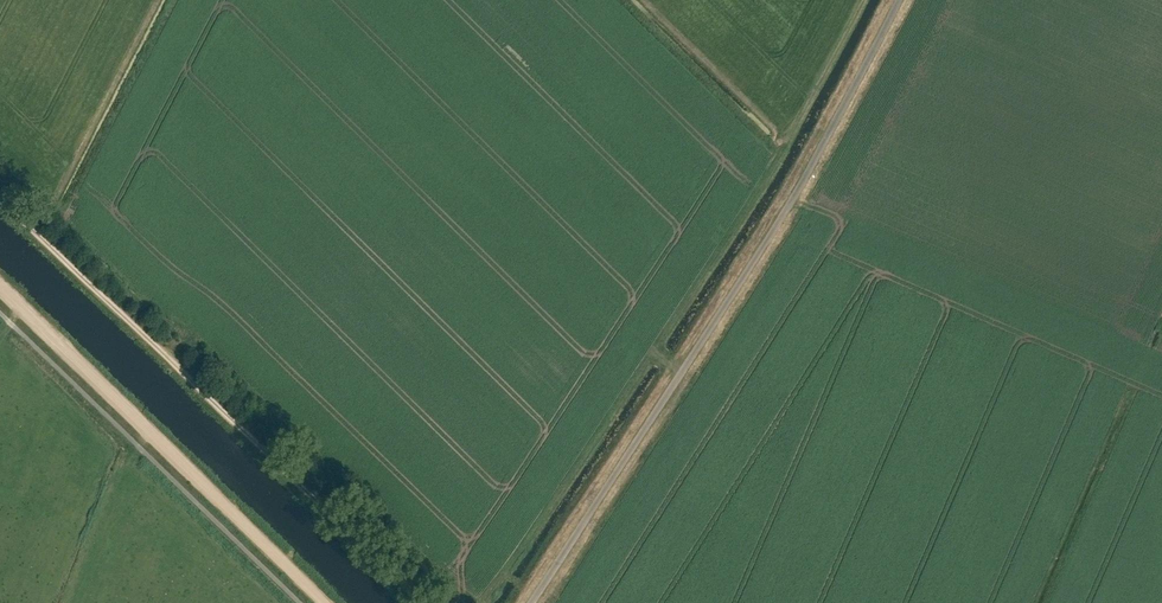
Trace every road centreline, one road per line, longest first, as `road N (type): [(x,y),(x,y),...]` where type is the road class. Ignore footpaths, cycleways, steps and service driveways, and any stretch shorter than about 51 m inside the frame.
road 1 (track): [(530,602),(760,243),(892,0)]
road 2 (track): [(424,602),(0,196)]
road 3 (track): [(0,294),(320,602)]

